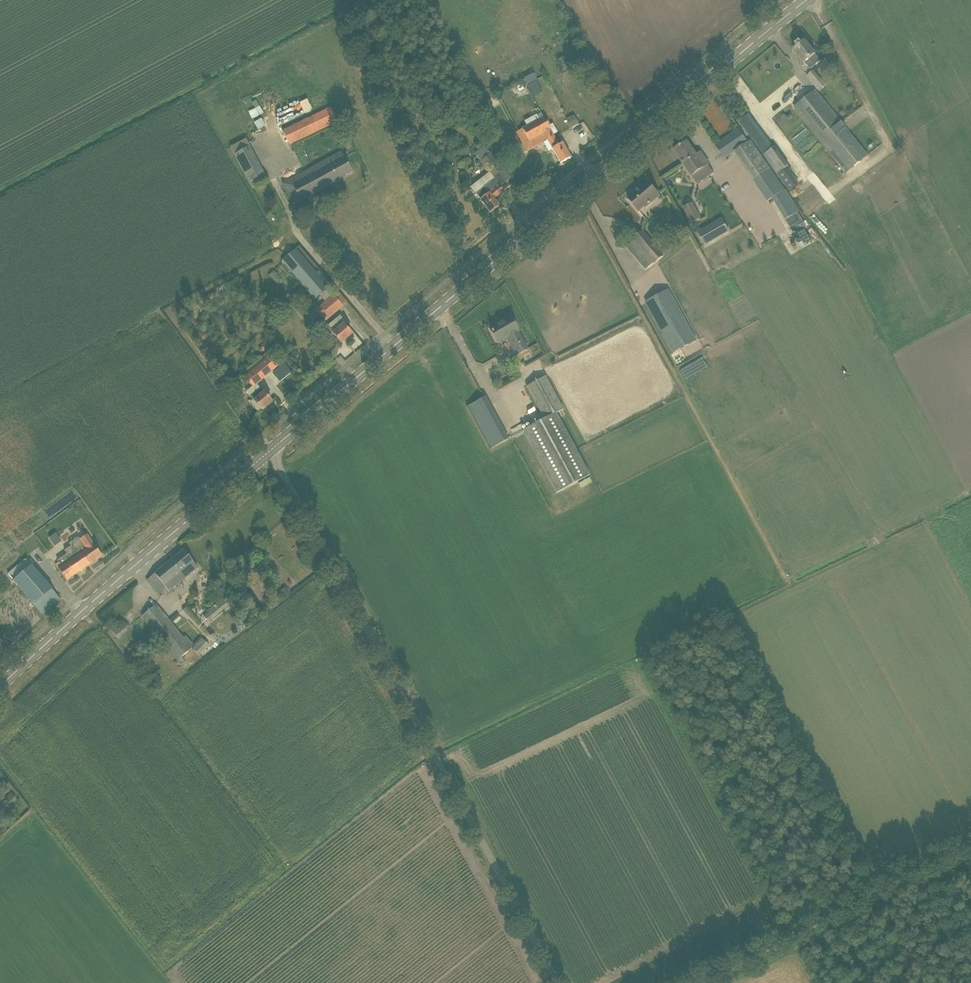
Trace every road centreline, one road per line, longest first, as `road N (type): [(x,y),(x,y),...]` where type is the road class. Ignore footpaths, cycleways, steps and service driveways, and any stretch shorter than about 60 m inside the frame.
road 1 (secondary): [(271,450),(805,0)]
road 2 (unclassified): [(556,982),(271,450)]
road 3 (secondary): [(0,687),(271,450)]
road 4 (track): [(709,982),(970,849)]

